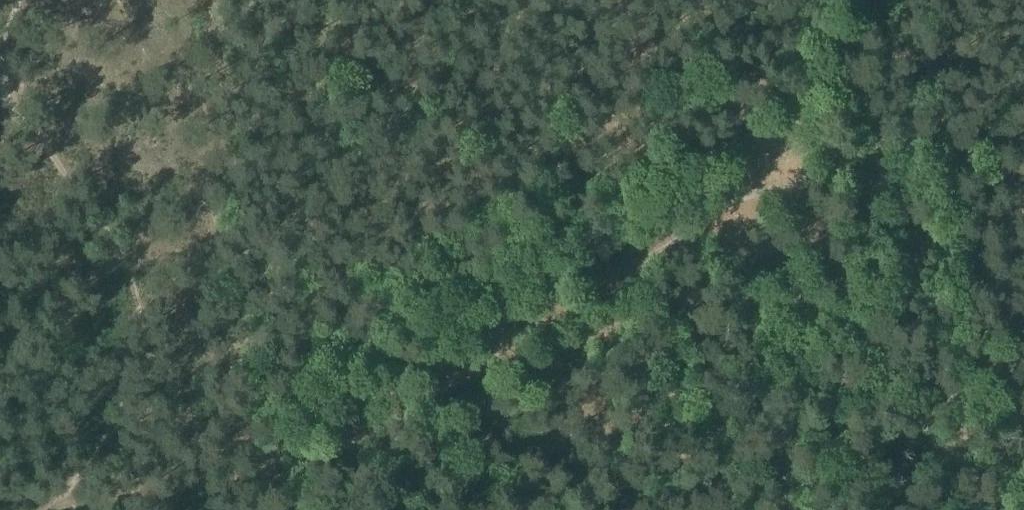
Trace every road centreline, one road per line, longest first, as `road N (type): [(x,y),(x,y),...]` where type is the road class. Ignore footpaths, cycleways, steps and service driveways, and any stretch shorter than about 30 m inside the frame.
road 1 (track): [(69,509),(255,464),(374,423),(683,227),(817,167),(866,132)]
road 2 (track): [(962,509),(961,471),(825,0)]

